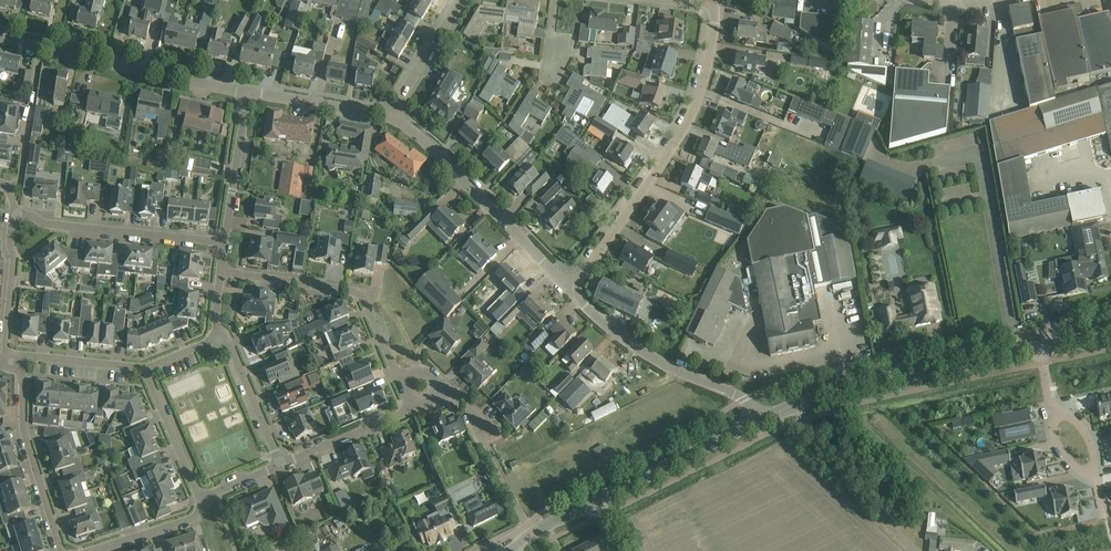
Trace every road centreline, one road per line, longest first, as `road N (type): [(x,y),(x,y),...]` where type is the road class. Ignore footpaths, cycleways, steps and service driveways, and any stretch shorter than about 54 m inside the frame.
road 1 (unclassified): [(568,289),(682,132),(707,70),(710,3)]
road 2 (tertiary): [(511,550),(529,533),(758,420)]
road 3 (tertiary): [(784,409),(1040,348)]
road 4 (residential): [(421,388),(394,369),(360,293),(221,272)]
road 5 (unclassified): [(568,289),(391,117)]
road 6 (unclassified): [(758,420),(745,399),(638,349),(568,289)]
road 7 (unclassified): [(248,93),(40,47)]
road 8 (residential): [(17,214),(225,242)]
road 9 (residential): [(63,550),(25,432),(24,378),(11,362)]
road 10 (residential): [(784,409),(916,550)]
road 11 (residential): [(281,465),(402,413),(421,388)]
road 12 (residential): [(248,93),(225,242)]
road 13 (residential): [(8,188),(21,177),(40,47)]
road 14 (residential): [(11,362),(17,214)]
road 15 (unclassified): [(391,117),(248,93)]
road 16 (residential): [(281,465),(233,349),(219,338)]
road 17 (residential): [(145,369),(204,494)]
road 18 (residential): [(391,117),(461,0)]
road 19 (residential): [(145,369),(29,356),(11,362)]
road 20 (residential): [(204,494),(191,519),(90,550)]

